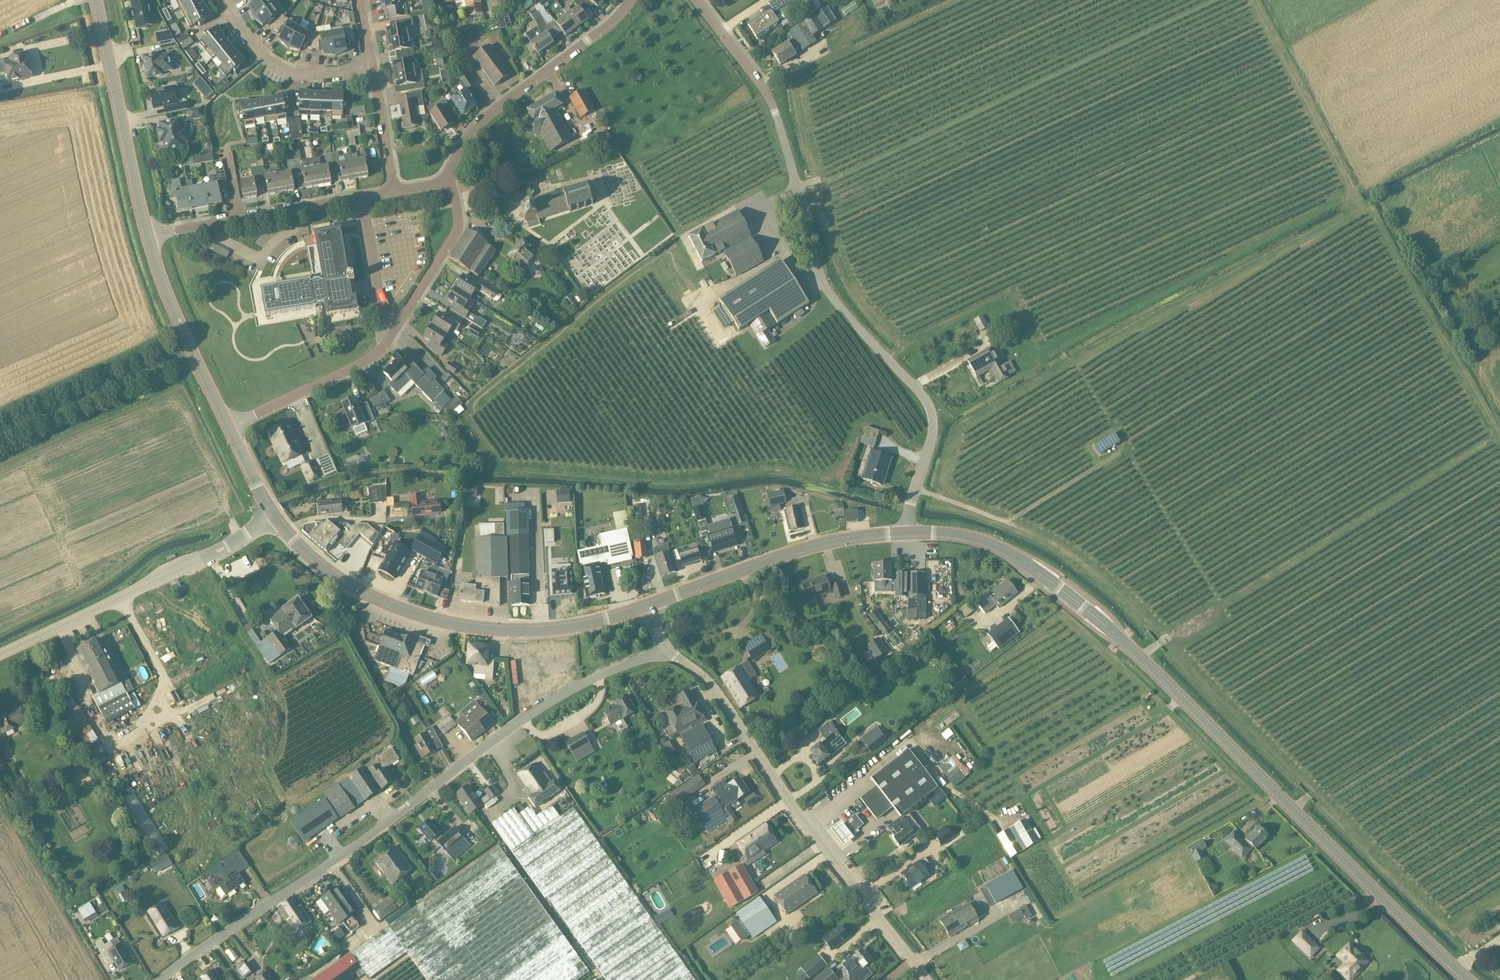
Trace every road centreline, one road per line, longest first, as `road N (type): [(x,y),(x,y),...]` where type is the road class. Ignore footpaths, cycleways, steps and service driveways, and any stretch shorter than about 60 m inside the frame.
road 1 (secondary): [(1469,979),(1090,613),(988,543),(902,533)]
road 2 (residential): [(902,533),(934,418),(830,296),(768,93),(697,0)]
road 3 (residential): [(297,885),(529,718),(583,685),(665,651)]
road 4 (unclassified): [(926,979),(806,826),(711,685),(665,651)]
road 5 (secondary): [(648,606),(557,628),(464,626),(353,587),(286,531)]
road 6 (tertiary): [(0,653),(245,536),(272,514)]
road 7 (secondary): [(902,533),(823,544),(648,606)]
road 8 (residential): [(450,181),(460,149),(497,108),(622,17),(633,0)]
road 9 (secondary): [(149,235),(97,0)]
road 10 (residential): [(361,197),(149,235)]
road 11 (secondary): [(228,428),(169,302),(149,235)]
road 12 (residential): [(228,428),(351,368),(398,329)]
road 13 (residential): [(220,0),(275,67),(308,76),(373,73)]
road 14 (residential): [(398,329),(456,237),(450,181)]
road 15 (unclassified): [(163,979),(297,885)]
road 16 (residential): [(286,531),(317,520),(434,524)]
road 17 (residential): [(398,329),(383,305),(361,197)]

